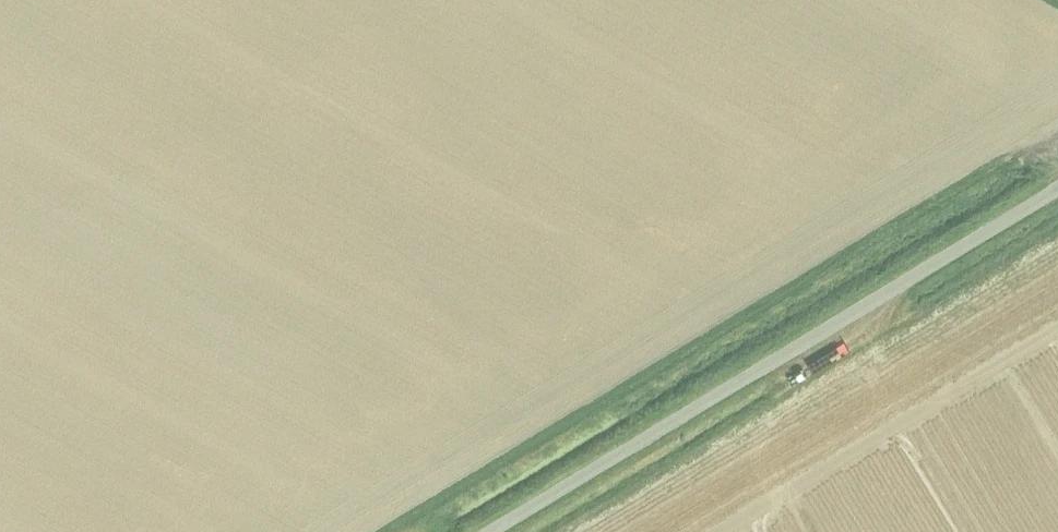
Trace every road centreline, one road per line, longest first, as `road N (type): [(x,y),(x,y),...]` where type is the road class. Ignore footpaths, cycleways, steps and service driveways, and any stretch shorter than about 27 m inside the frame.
road 1 (unclassified): [(490,531),(1057,188)]

